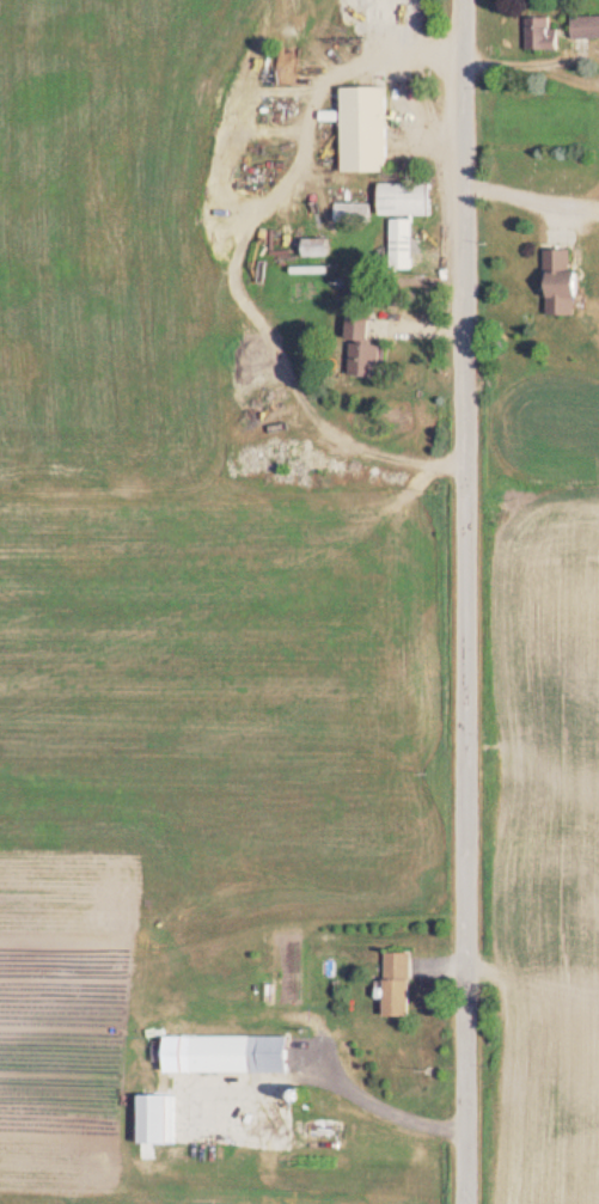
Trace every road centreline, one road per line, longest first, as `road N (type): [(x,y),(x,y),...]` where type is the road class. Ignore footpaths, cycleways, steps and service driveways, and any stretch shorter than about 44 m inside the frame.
road 1 (residential): [(453,1203),(453,0)]

